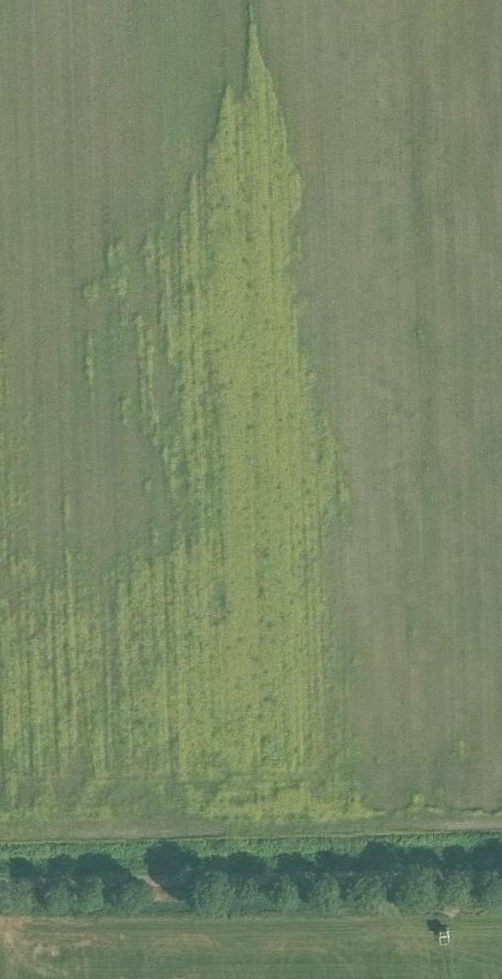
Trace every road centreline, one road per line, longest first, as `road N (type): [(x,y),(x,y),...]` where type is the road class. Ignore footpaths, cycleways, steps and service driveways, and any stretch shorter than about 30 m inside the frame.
road 1 (unclassified): [(501,880),(0,891)]

